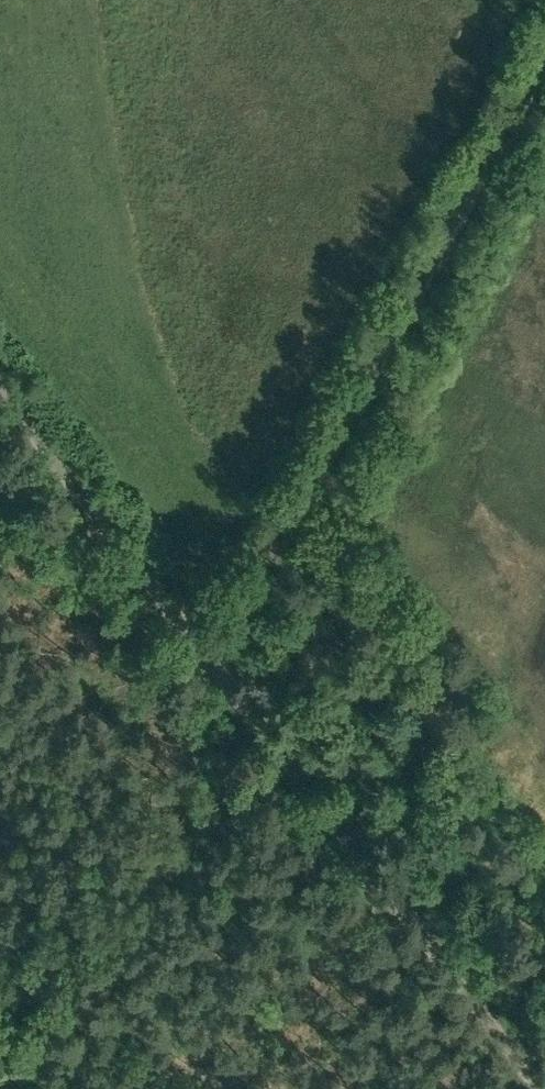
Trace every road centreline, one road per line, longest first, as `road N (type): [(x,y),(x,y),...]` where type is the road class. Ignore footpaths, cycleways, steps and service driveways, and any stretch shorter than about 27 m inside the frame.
road 1 (unclassified): [(539,1088),(0,387)]
road 2 (track): [(544,51),(205,652)]

